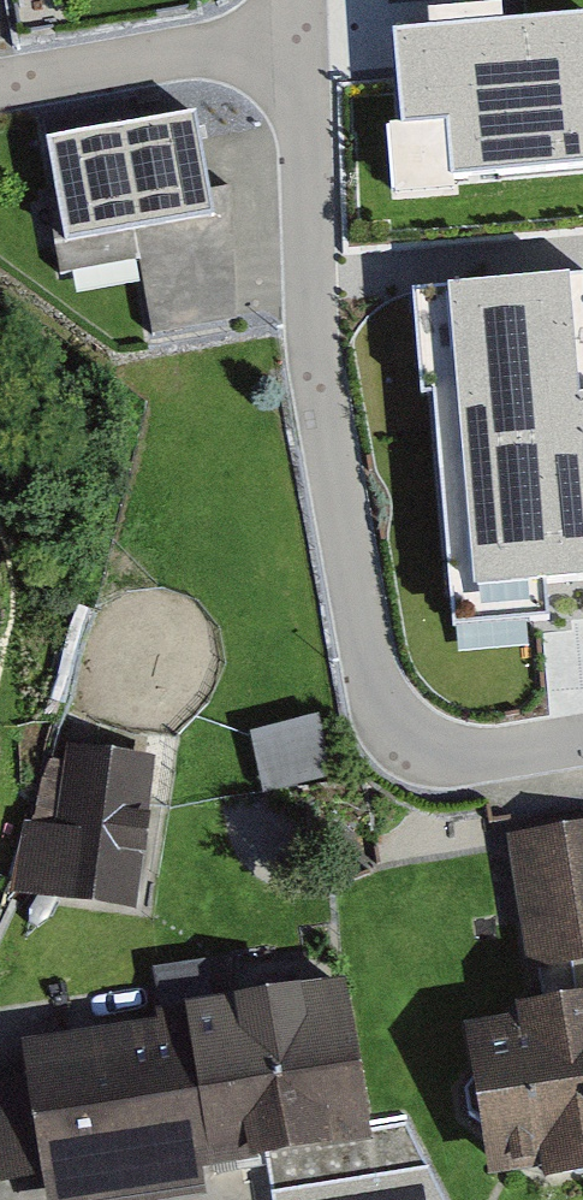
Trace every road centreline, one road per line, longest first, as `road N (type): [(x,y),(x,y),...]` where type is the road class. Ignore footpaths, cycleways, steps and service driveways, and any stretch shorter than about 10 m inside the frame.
road 1 (residential): [(301,42),(314,357),(383,709),(416,745),(465,761),(582,743)]
road 2 (residential): [(0,85),(221,46),(301,42)]

